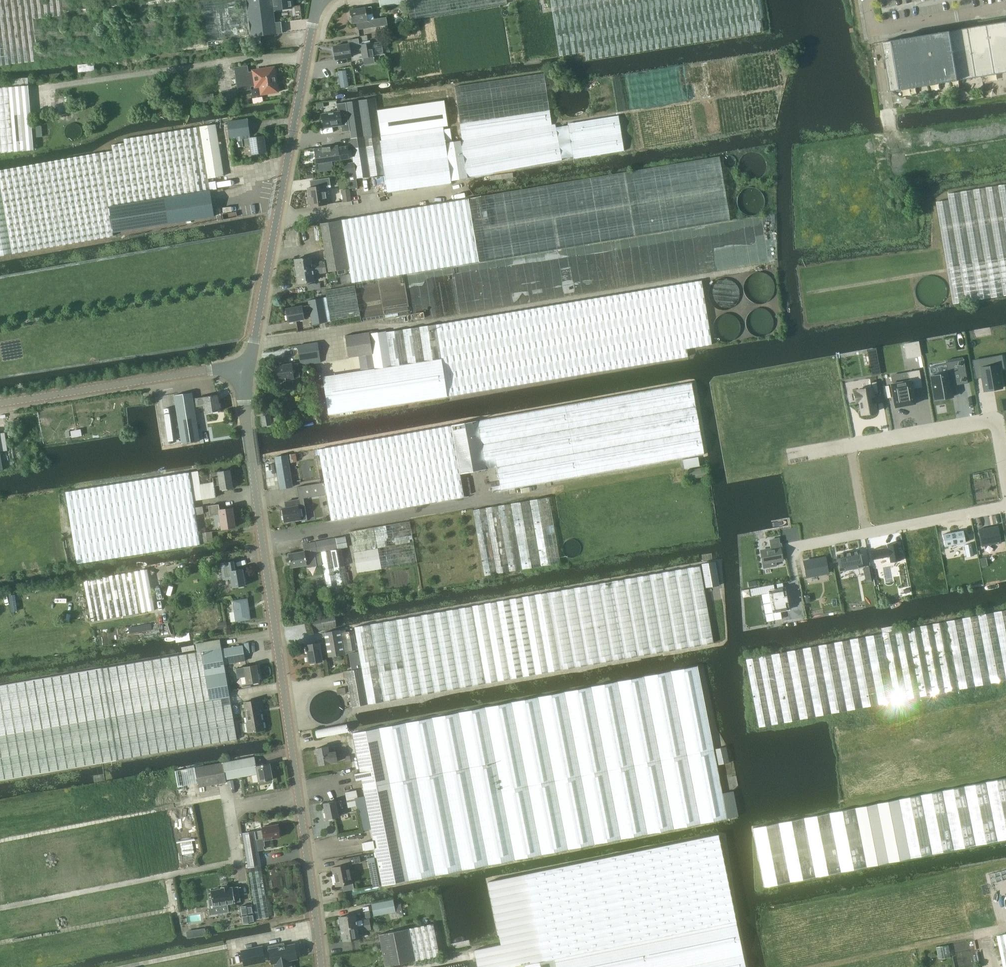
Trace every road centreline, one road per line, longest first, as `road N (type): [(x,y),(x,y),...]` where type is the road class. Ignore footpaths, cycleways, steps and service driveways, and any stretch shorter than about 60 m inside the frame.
road 1 (residential): [(321,966),(247,430),(249,364)]
road 2 (residential): [(249,364),(317,0)]
road 3 (residential): [(0,403),(249,364)]
road 4 (track): [(0,943),(175,909),(169,876)]
road 5 (residential): [(851,445),(996,420),(1005,480)]
road 6 (track): [(0,840),(191,798)]
road 7 (track): [(169,876),(0,908)]
road 8 (residential): [(868,0),(873,31),(1005,9)]
road 9 (residential): [(865,530),(1005,503)]

